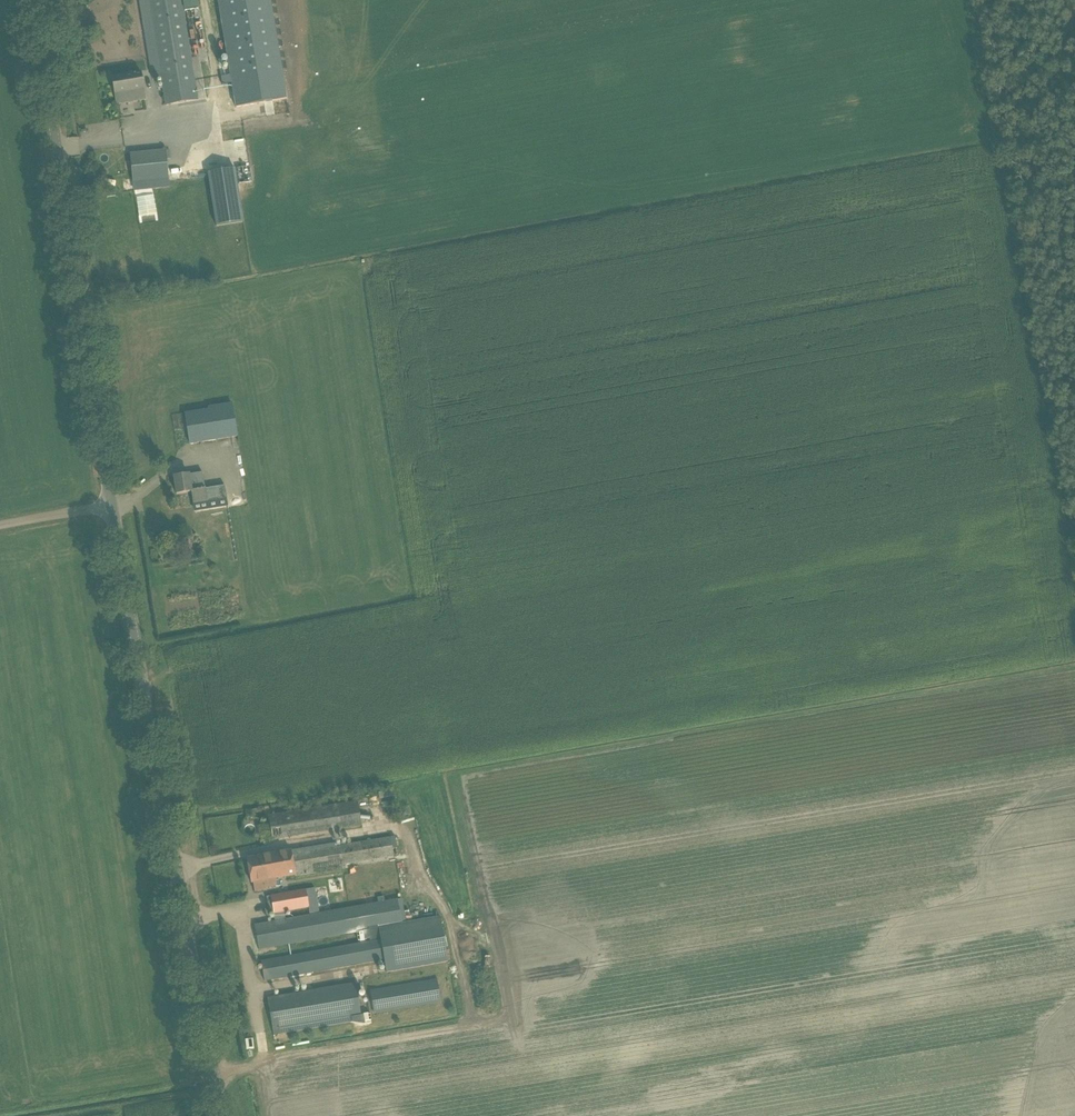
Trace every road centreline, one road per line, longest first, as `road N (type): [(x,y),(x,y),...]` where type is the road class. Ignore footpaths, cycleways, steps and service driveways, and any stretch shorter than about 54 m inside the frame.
road 1 (unclassified): [(224,1115),(127,600),(33,0)]

